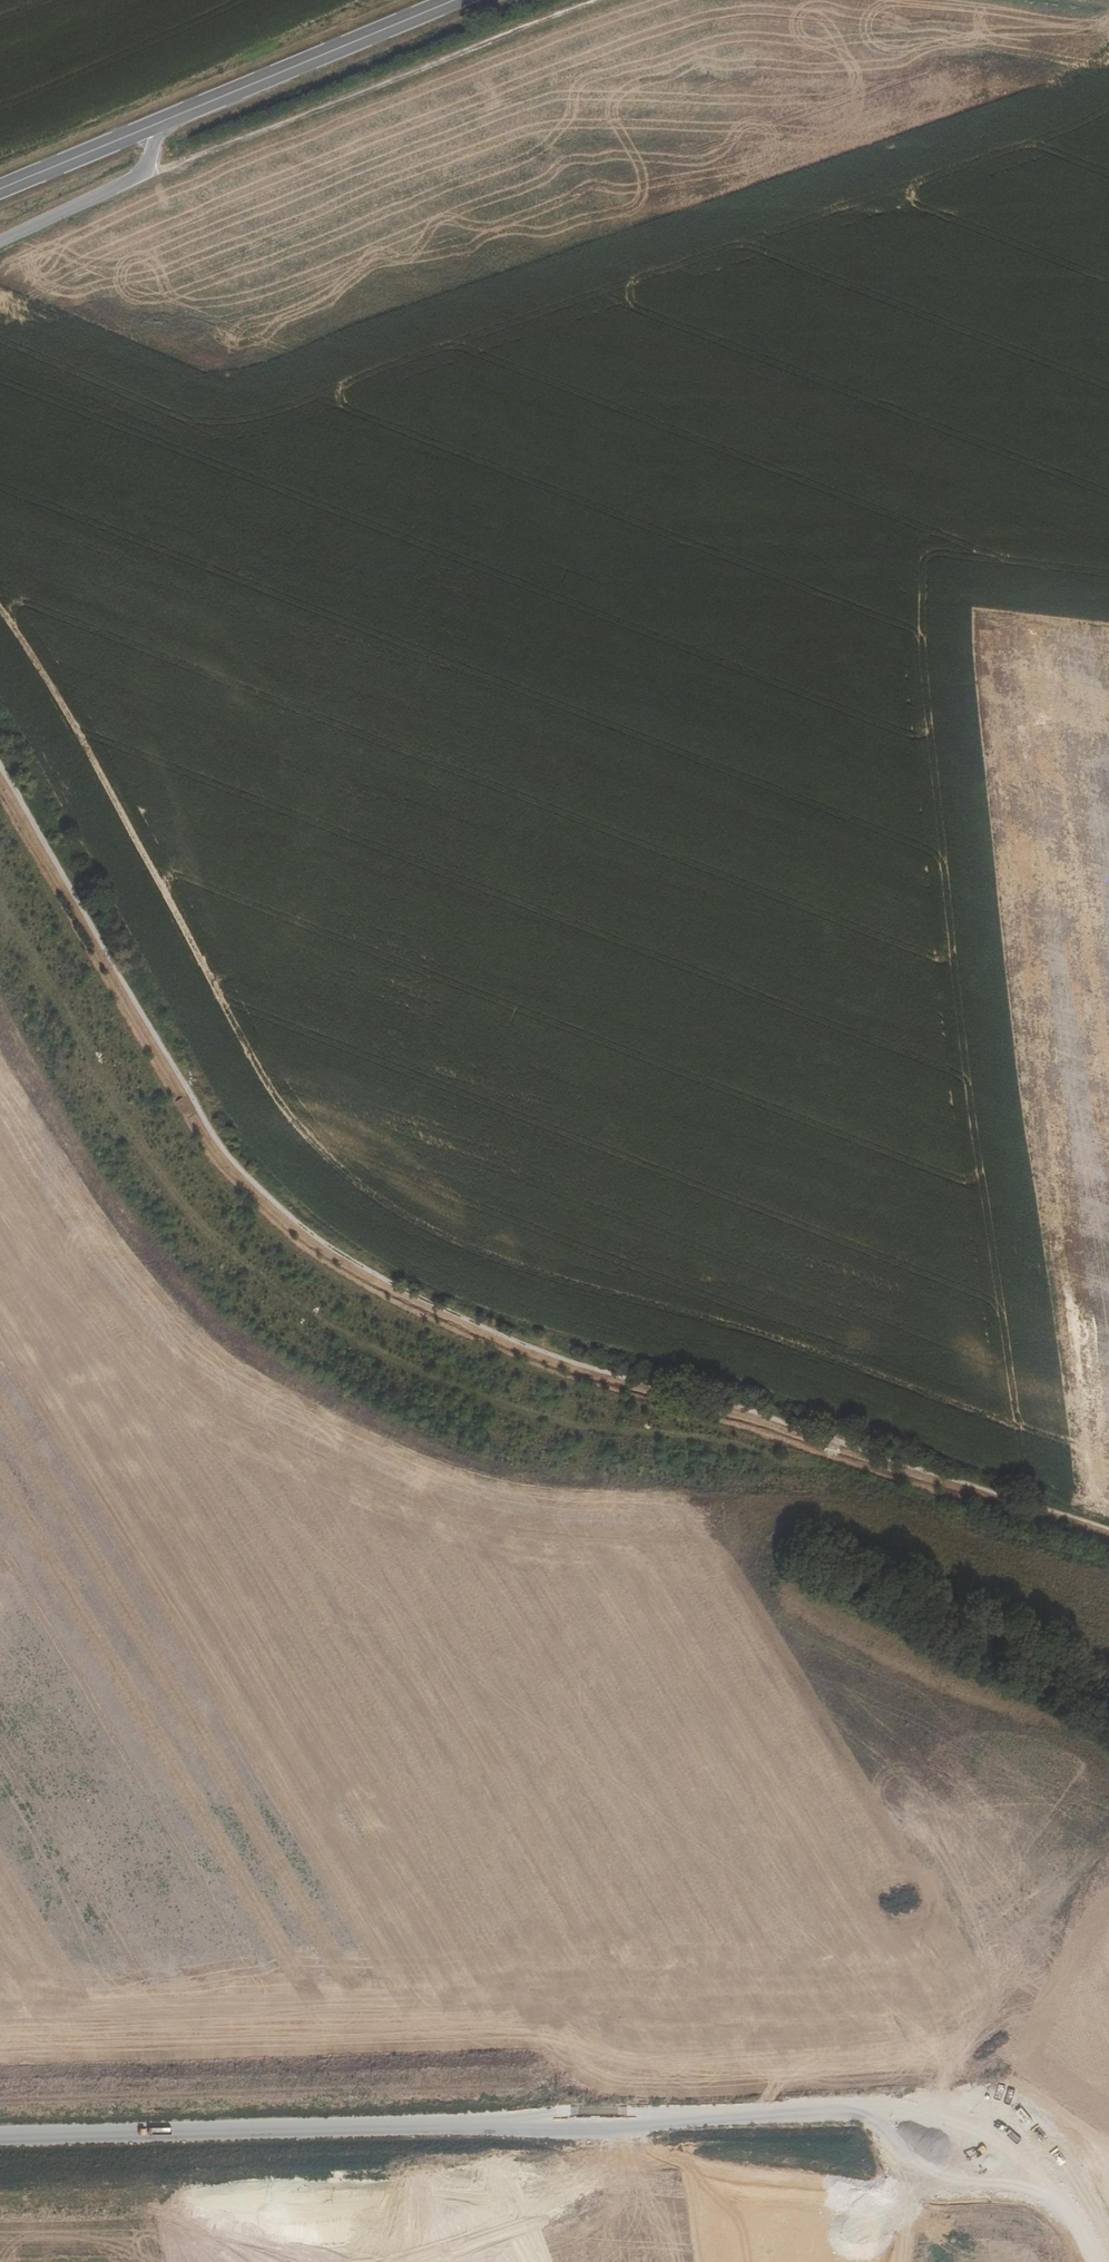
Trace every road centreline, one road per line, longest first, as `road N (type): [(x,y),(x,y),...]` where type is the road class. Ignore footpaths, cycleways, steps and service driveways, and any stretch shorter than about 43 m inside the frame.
road 1 (track): [(0,770),(204,1121),(240,1170),(328,1246),(491,1329),(1108,1532)]
road 2 (track): [(601,0),(177,163)]
road 3 (tertiary): [(458,0),(165,123)]
road 4 (tertiary): [(165,123),(0,191)]
road 5 (unclassified): [(148,175),(0,244)]

